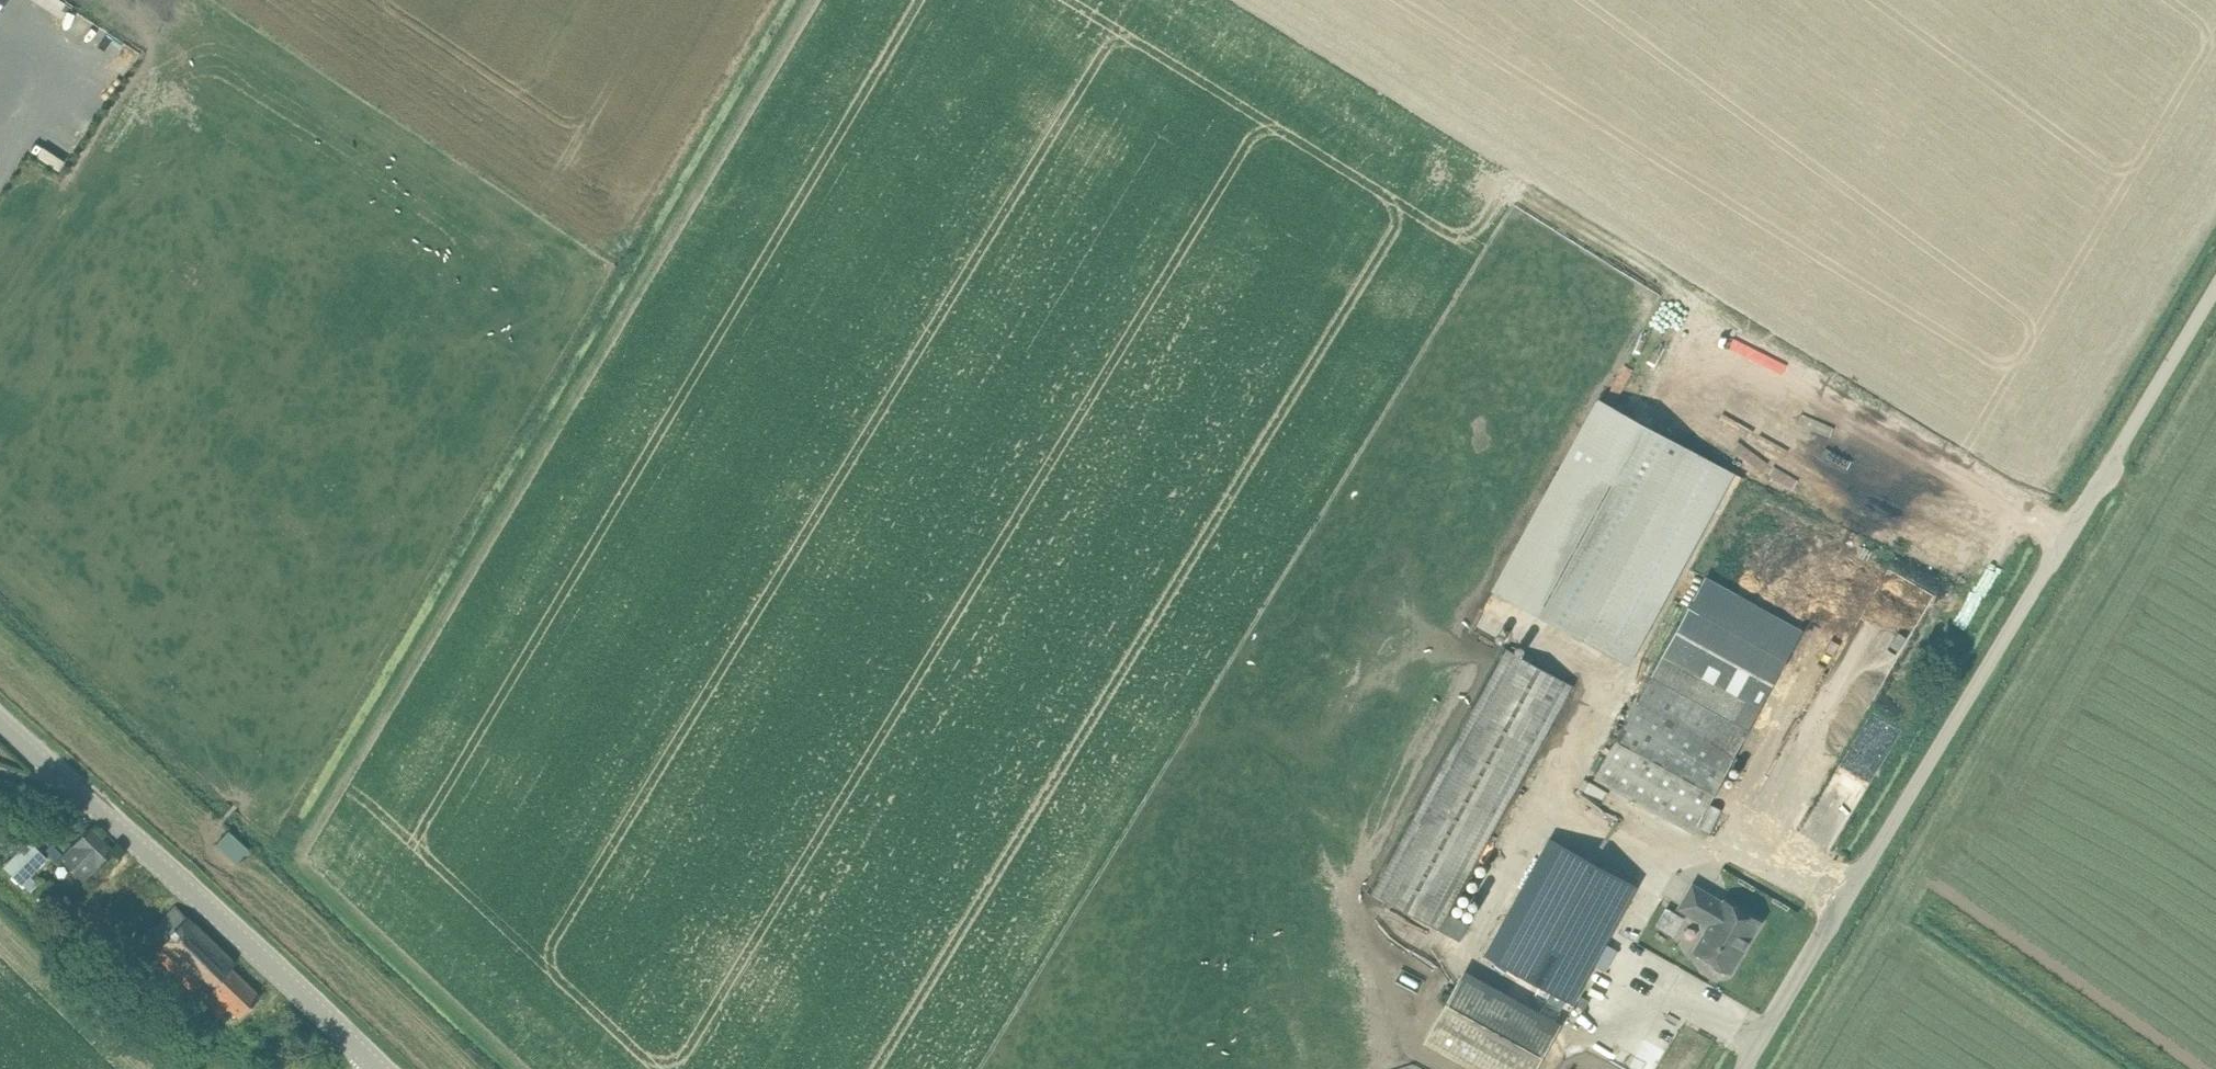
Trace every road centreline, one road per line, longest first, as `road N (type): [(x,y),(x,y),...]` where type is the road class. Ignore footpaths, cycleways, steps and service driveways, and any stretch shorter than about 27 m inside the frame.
road 1 (unclassified): [(1747,1068),(2215,277)]
road 2 (tertiary): [(374,1068),(0,723)]

